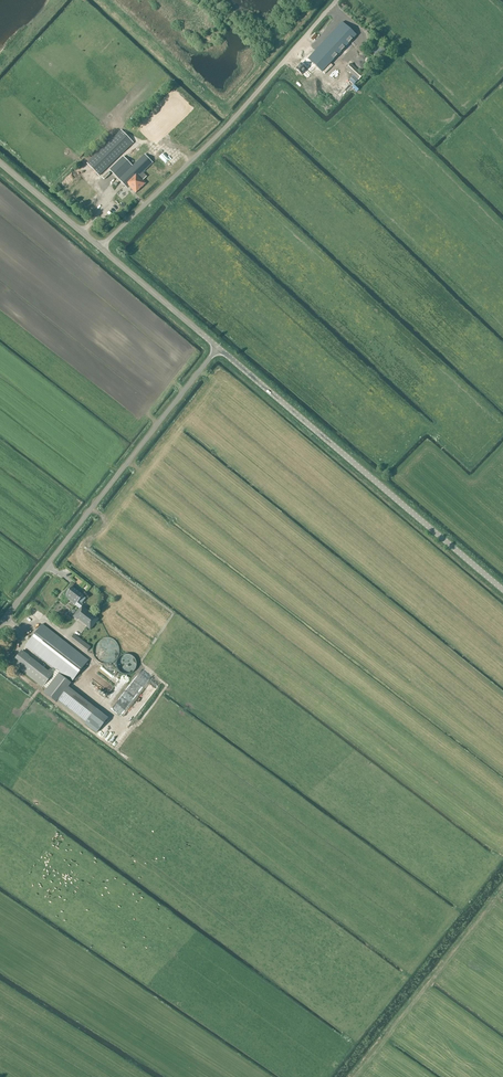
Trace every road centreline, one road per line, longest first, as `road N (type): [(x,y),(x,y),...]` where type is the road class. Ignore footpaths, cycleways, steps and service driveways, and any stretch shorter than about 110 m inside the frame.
road 1 (tertiary): [(502,589),(217,349)]
road 2 (unclassified): [(0,624),(217,349)]
road 3 (unclassified): [(101,249),(224,129),(337,0)]
road 4 (tertiary): [(217,349),(101,249)]
road 5 (tertiary): [(101,249),(0,163)]

